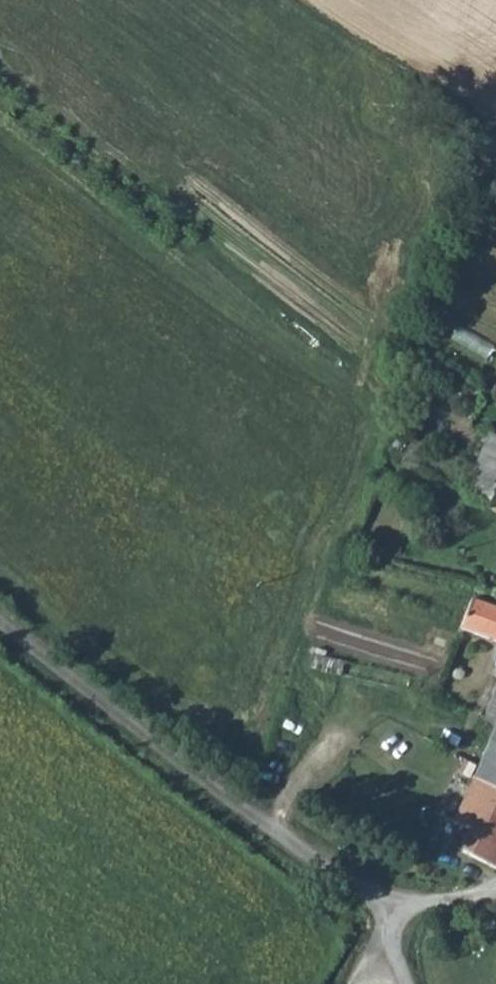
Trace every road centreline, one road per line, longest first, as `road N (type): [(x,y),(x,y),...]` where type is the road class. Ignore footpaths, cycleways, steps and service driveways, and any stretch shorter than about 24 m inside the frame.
road 1 (track): [(257,823),(0,625)]

